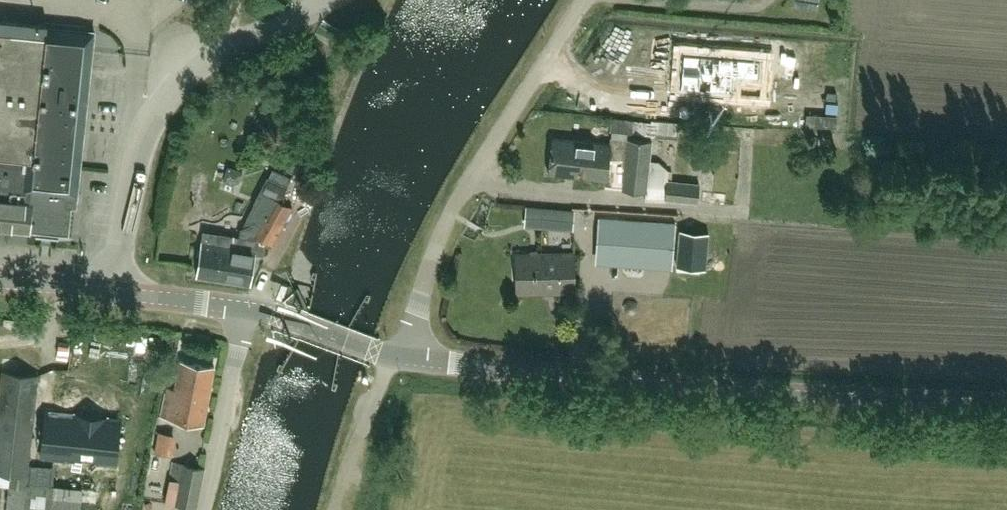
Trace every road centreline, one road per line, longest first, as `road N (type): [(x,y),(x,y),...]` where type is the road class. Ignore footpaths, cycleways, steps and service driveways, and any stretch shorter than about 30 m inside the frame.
road 1 (tertiary): [(1006,403),(767,393),(397,355)]
road 2 (unclassified): [(397,355),(451,210),(586,0)]
road 3 (tertiary): [(246,307),(0,281)]
road 4 (unclassified): [(198,509),(246,307)]
road 5 (track): [(397,355),(332,509)]
road 6 (tertiary): [(397,355),(246,307)]

